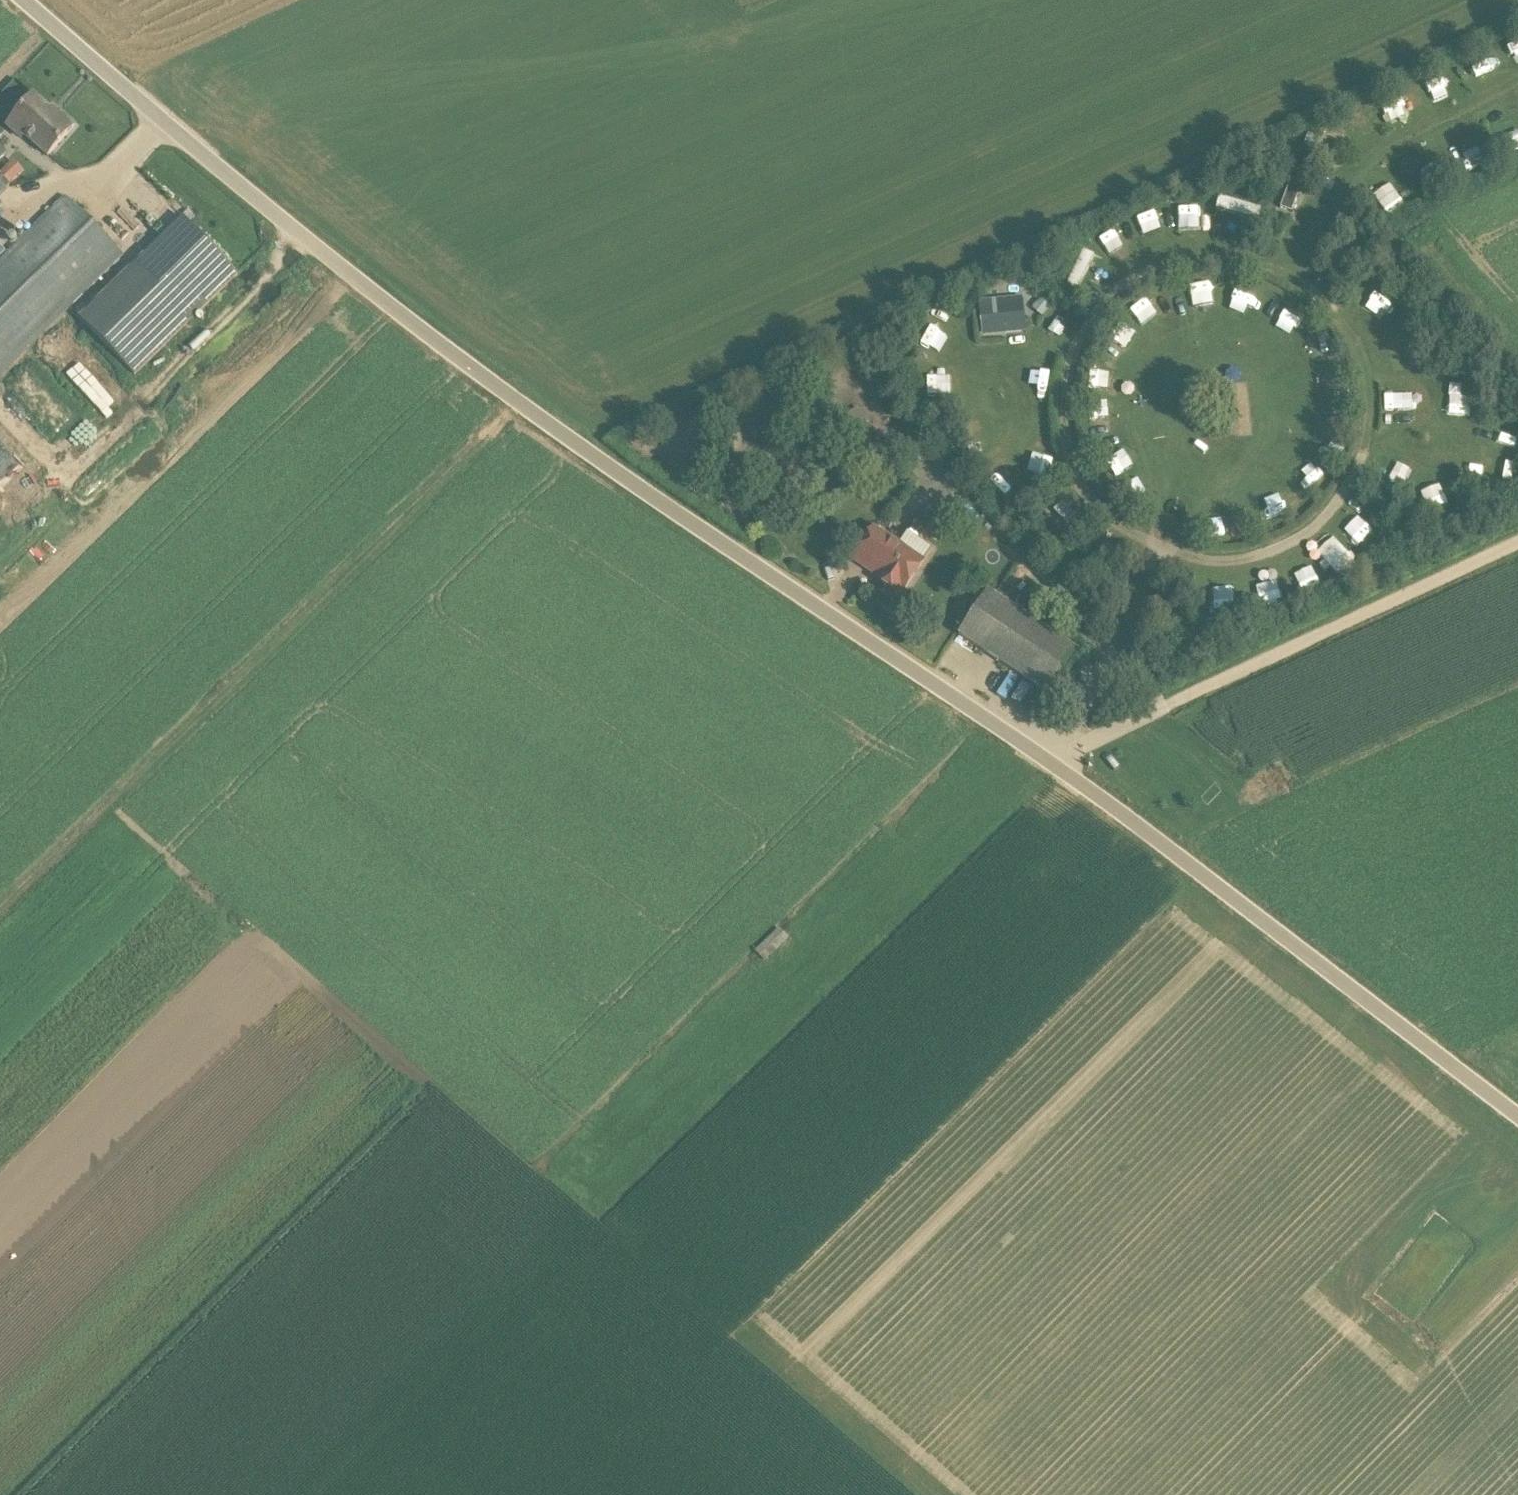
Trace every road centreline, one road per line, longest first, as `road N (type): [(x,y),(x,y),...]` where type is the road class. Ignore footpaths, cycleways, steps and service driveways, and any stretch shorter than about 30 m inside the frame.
road 1 (unclassified): [(1517,1115),(1014,738),(518,401),(298,233),(29,0)]
road 2 (track): [(518,401),(0,914)]
road 3 (track): [(1048,762),(1517,542)]
road 4 (track): [(1294,277),(1245,256),(1166,257),(1131,278),(1087,330),(1066,395),(1077,473),(1090,496),(1153,554)]
road 5 (track): [(1153,554),(1203,561),(1298,544),(1351,489),(1376,417),(1369,372),(1328,301),(1294,277)]
road 6 (track): [(1517,86),(1380,151),(1337,203),(1294,277)]

